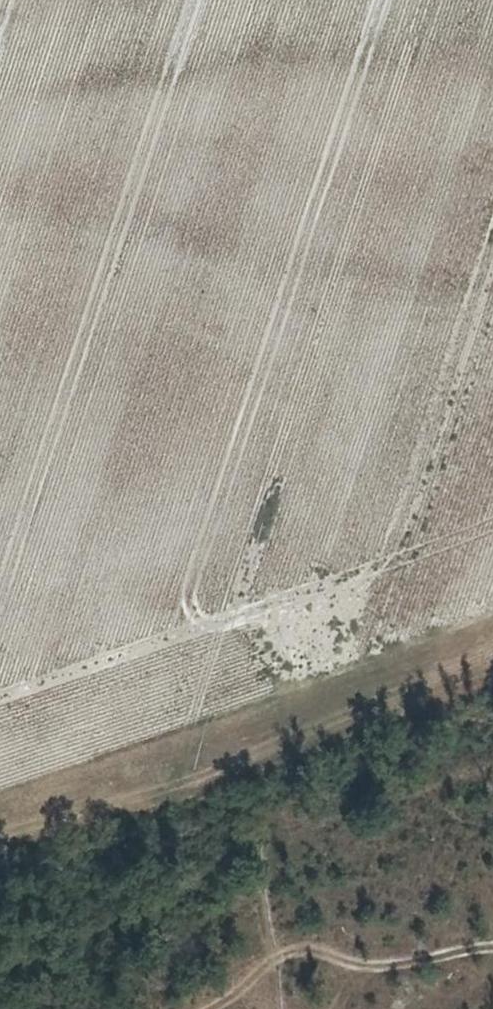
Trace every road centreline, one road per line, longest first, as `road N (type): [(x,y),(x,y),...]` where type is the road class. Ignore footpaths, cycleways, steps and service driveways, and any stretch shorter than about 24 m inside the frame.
road 1 (track): [(212,1008),(276,958),(304,951),(357,966),(403,966),(492,948)]

